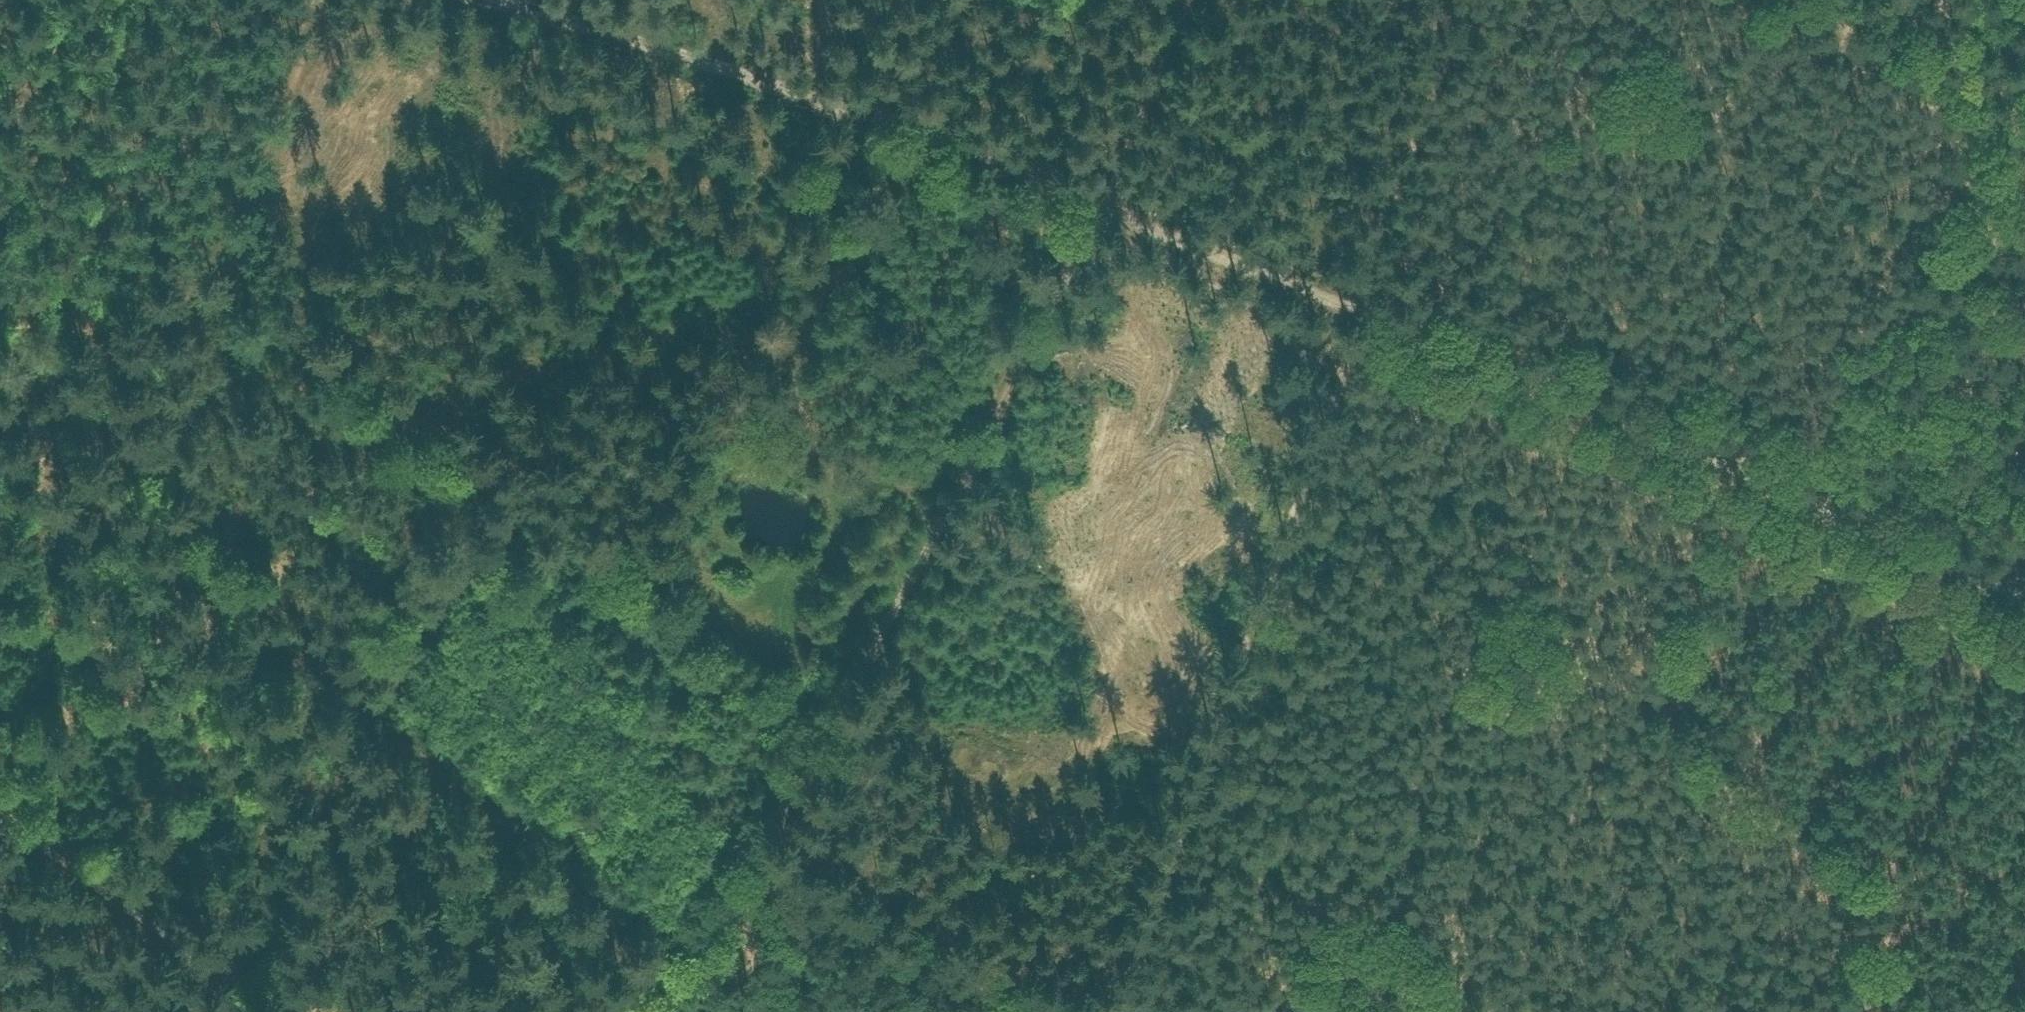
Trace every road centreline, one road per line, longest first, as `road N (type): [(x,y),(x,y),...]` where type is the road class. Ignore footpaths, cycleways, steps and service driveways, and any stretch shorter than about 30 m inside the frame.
road 1 (track): [(2024,586),(1338,295),(1087,200)]
road 2 (track): [(1087,200),(749,75),(501,0)]
road 3 (track): [(1536,0),(2024,199)]
road 4 (track): [(324,0),(229,251),(204,278),(0,330)]
road 5 (track): [(937,512),(856,687),(757,856)]
road 6 (track): [(839,495),(833,545),(818,560),(744,557),(724,527),(720,475),(752,419),(820,430)]
road 7 (track): [(937,512),(1087,200)]
road 8 (track): [(1173,0),(1087,200)]
road 9 (track): [(757,856),(661,1011)]
road 10 (track): [(820,430),(839,495),(937,512)]

